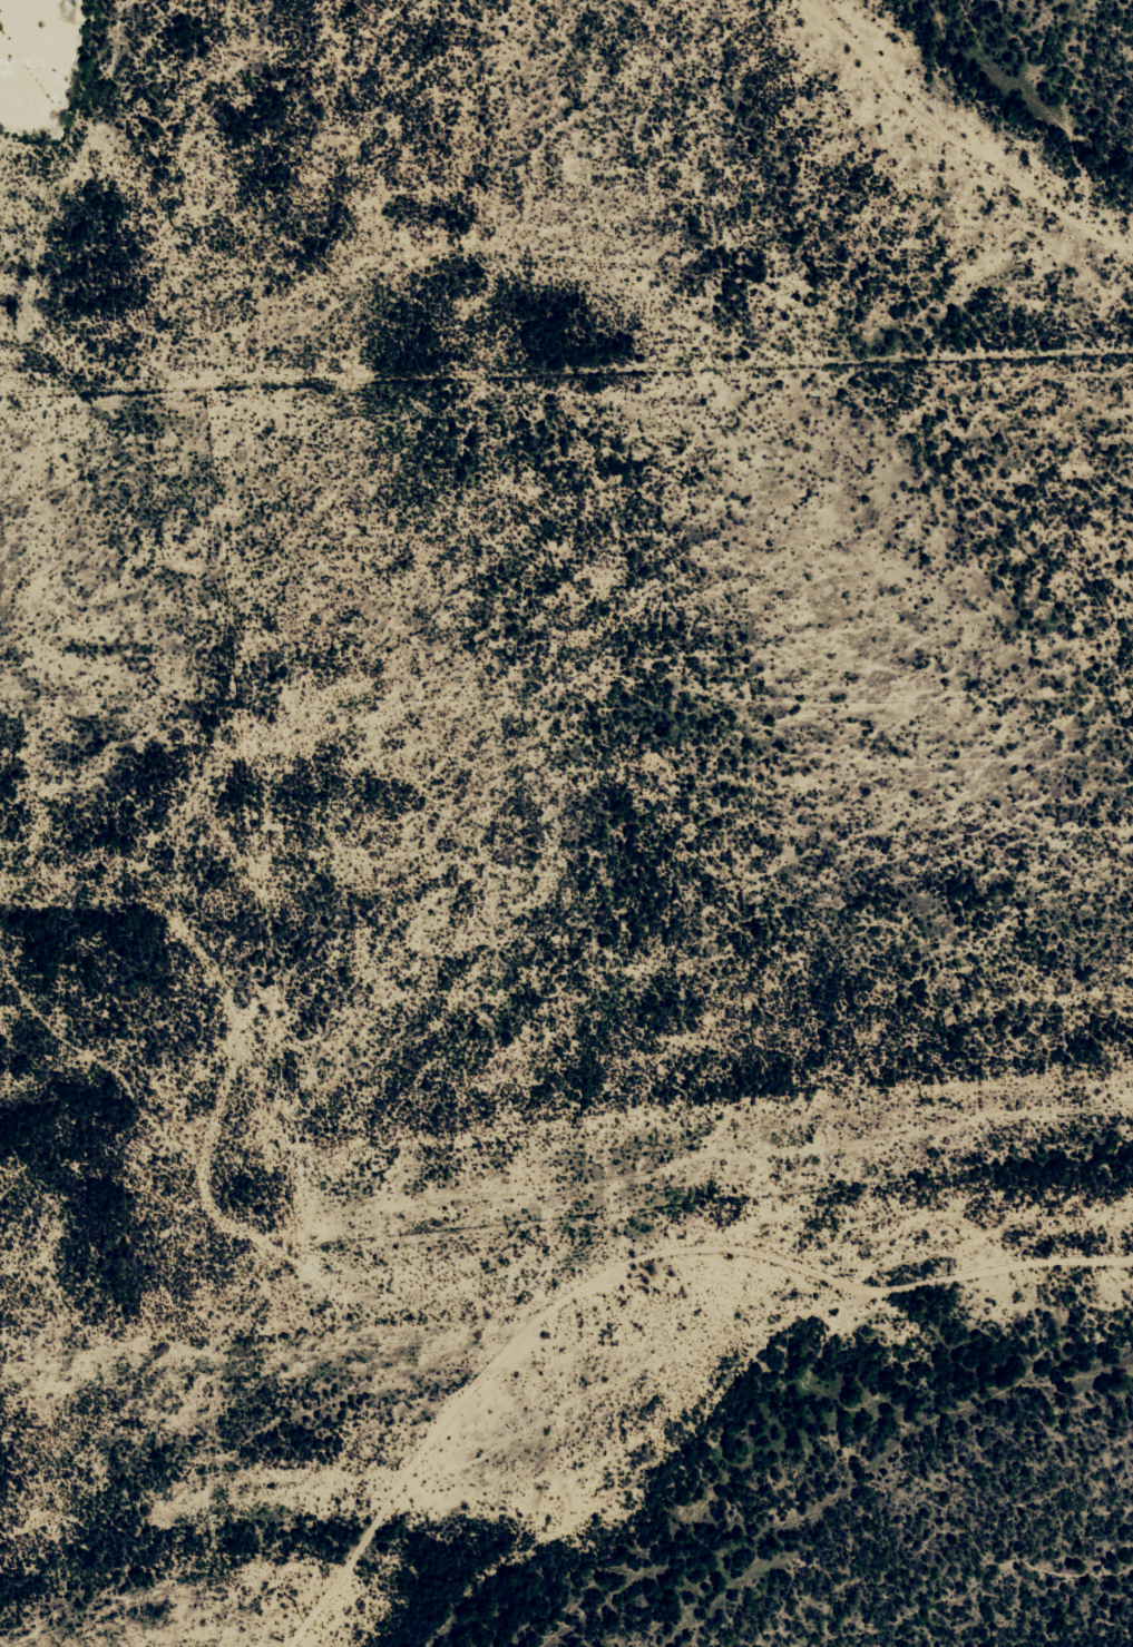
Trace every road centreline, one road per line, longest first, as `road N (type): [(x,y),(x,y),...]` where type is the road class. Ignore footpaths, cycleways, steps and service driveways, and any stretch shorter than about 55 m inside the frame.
road 1 (track): [(453,1646),(824,1311),(1132,1272)]

